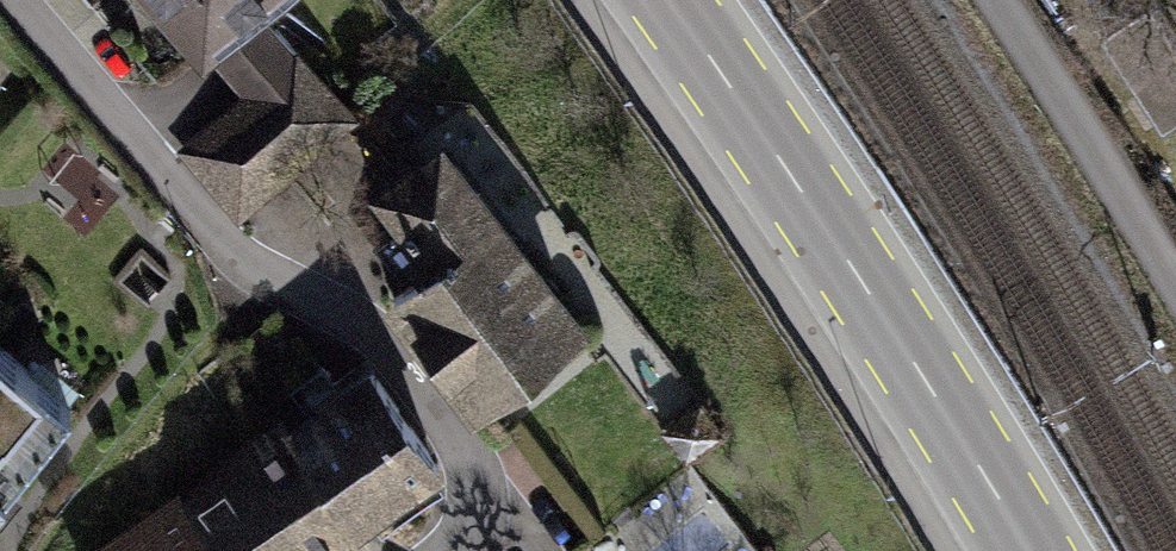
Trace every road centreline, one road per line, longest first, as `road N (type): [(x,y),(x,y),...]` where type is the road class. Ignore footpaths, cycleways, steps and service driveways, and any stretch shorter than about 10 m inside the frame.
road 1 (residential): [(458,550),(481,500),(469,457),(382,340),(196,216),(13,0)]
road 2 (primary): [(668,0),(749,106),(1031,550)]
road 3 (residential): [(998,0),(1175,283)]

